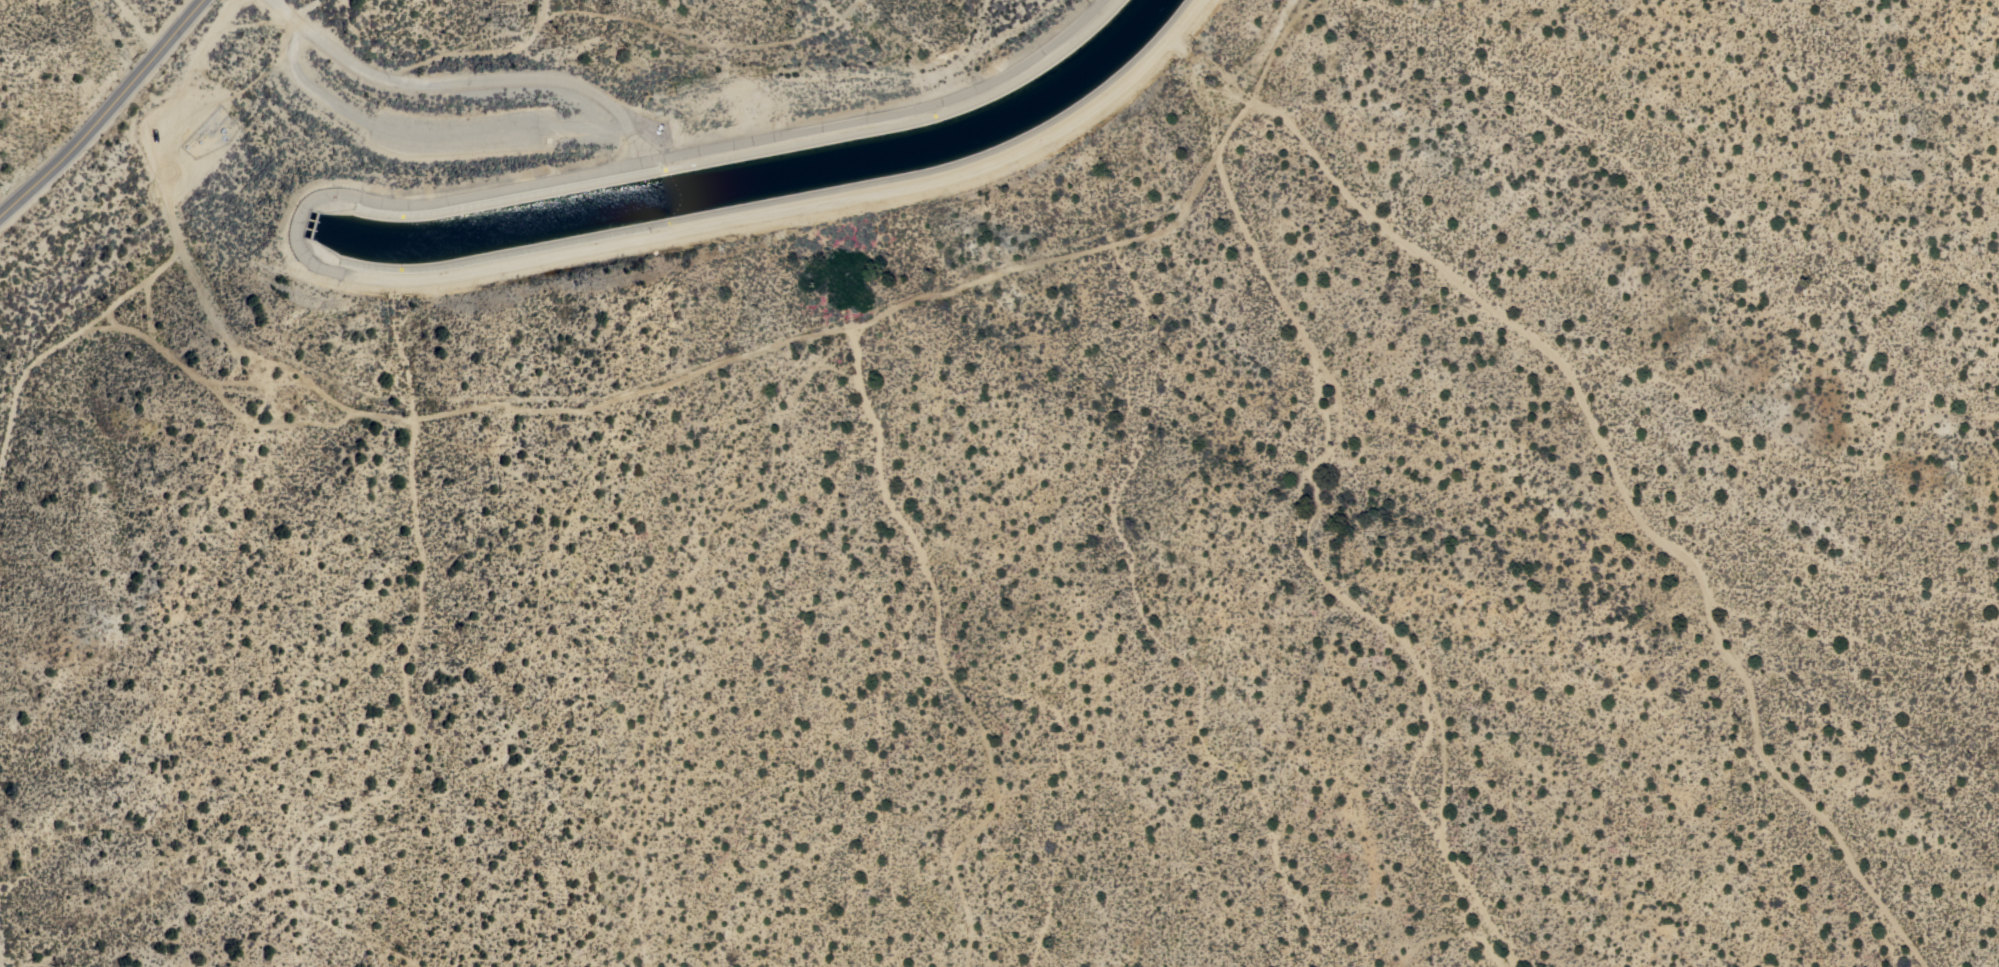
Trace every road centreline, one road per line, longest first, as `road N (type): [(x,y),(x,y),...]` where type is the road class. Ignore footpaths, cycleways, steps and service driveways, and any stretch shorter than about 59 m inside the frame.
road 1 (secondary): [(203,0),(88,136),(0,219)]

